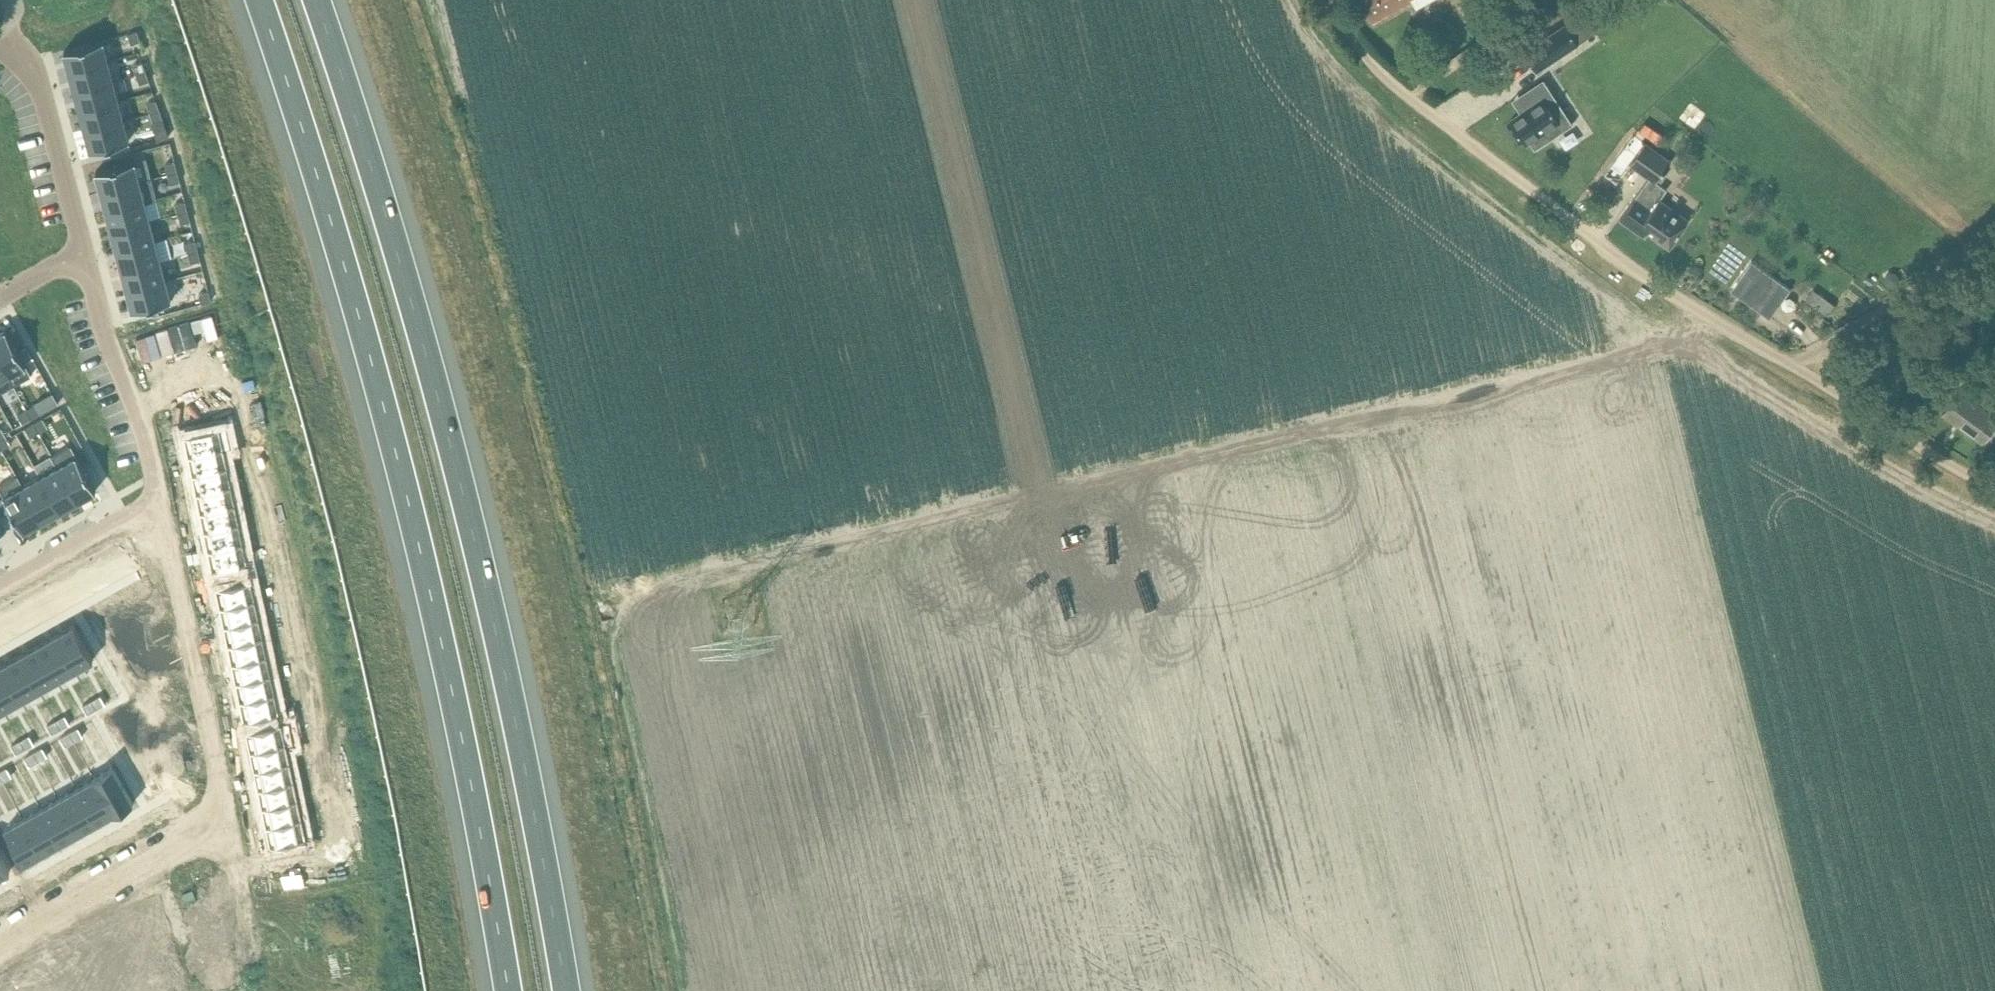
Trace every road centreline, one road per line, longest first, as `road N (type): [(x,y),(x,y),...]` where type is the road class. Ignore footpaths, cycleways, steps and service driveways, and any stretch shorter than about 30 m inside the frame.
road 1 (motorway): [(570,990),(497,612),(404,257),(322,0)]
road 2 (motorway): [(255,0),(392,462),(469,811),(500,990)]
road 3 (track): [(1326,0),(1381,70),(1634,269),(1994,485)]
road 4 (residential): [(229,809),(162,530)]
road 5 (residential): [(0,937),(229,809)]
road 6 (residential): [(84,255),(154,467),(155,501)]
road 7 (track): [(1787,363),(1833,341),(1994,232)]
road 8 (residential): [(0,36),(27,66),(84,255)]
road 9 (residential): [(0,618),(162,530)]
road 10 (residential): [(262,990),(229,809)]
road 11 (residential): [(155,501),(0,587)]

